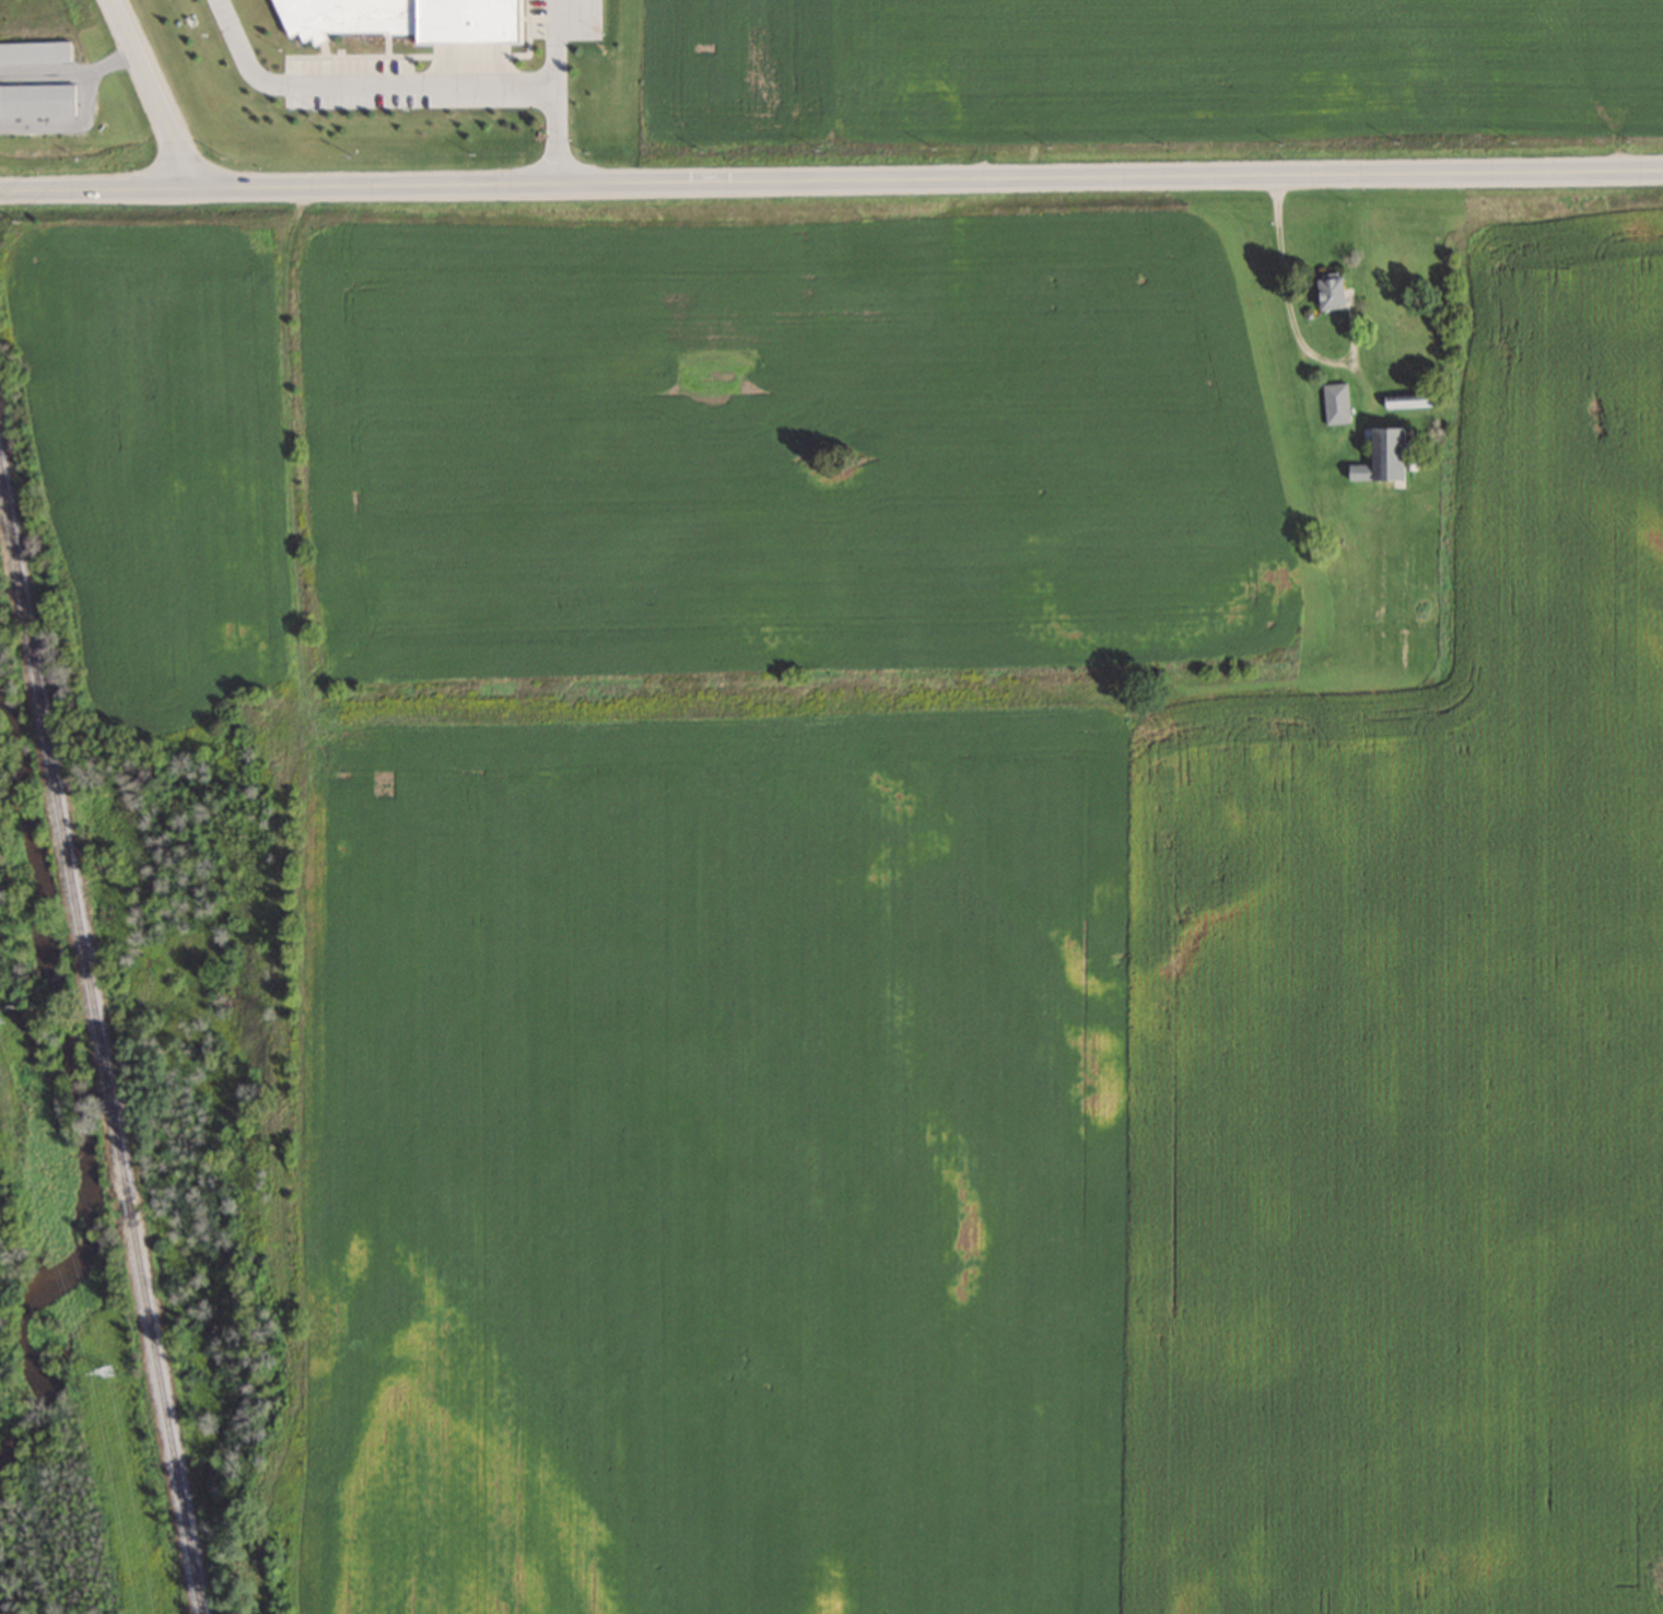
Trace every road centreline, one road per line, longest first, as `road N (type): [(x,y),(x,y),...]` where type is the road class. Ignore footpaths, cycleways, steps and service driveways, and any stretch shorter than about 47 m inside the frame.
road 1 (tertiary): [(0,191),(1662,171)]
road 2 (tertiary): [(111,0),(202,188)]

